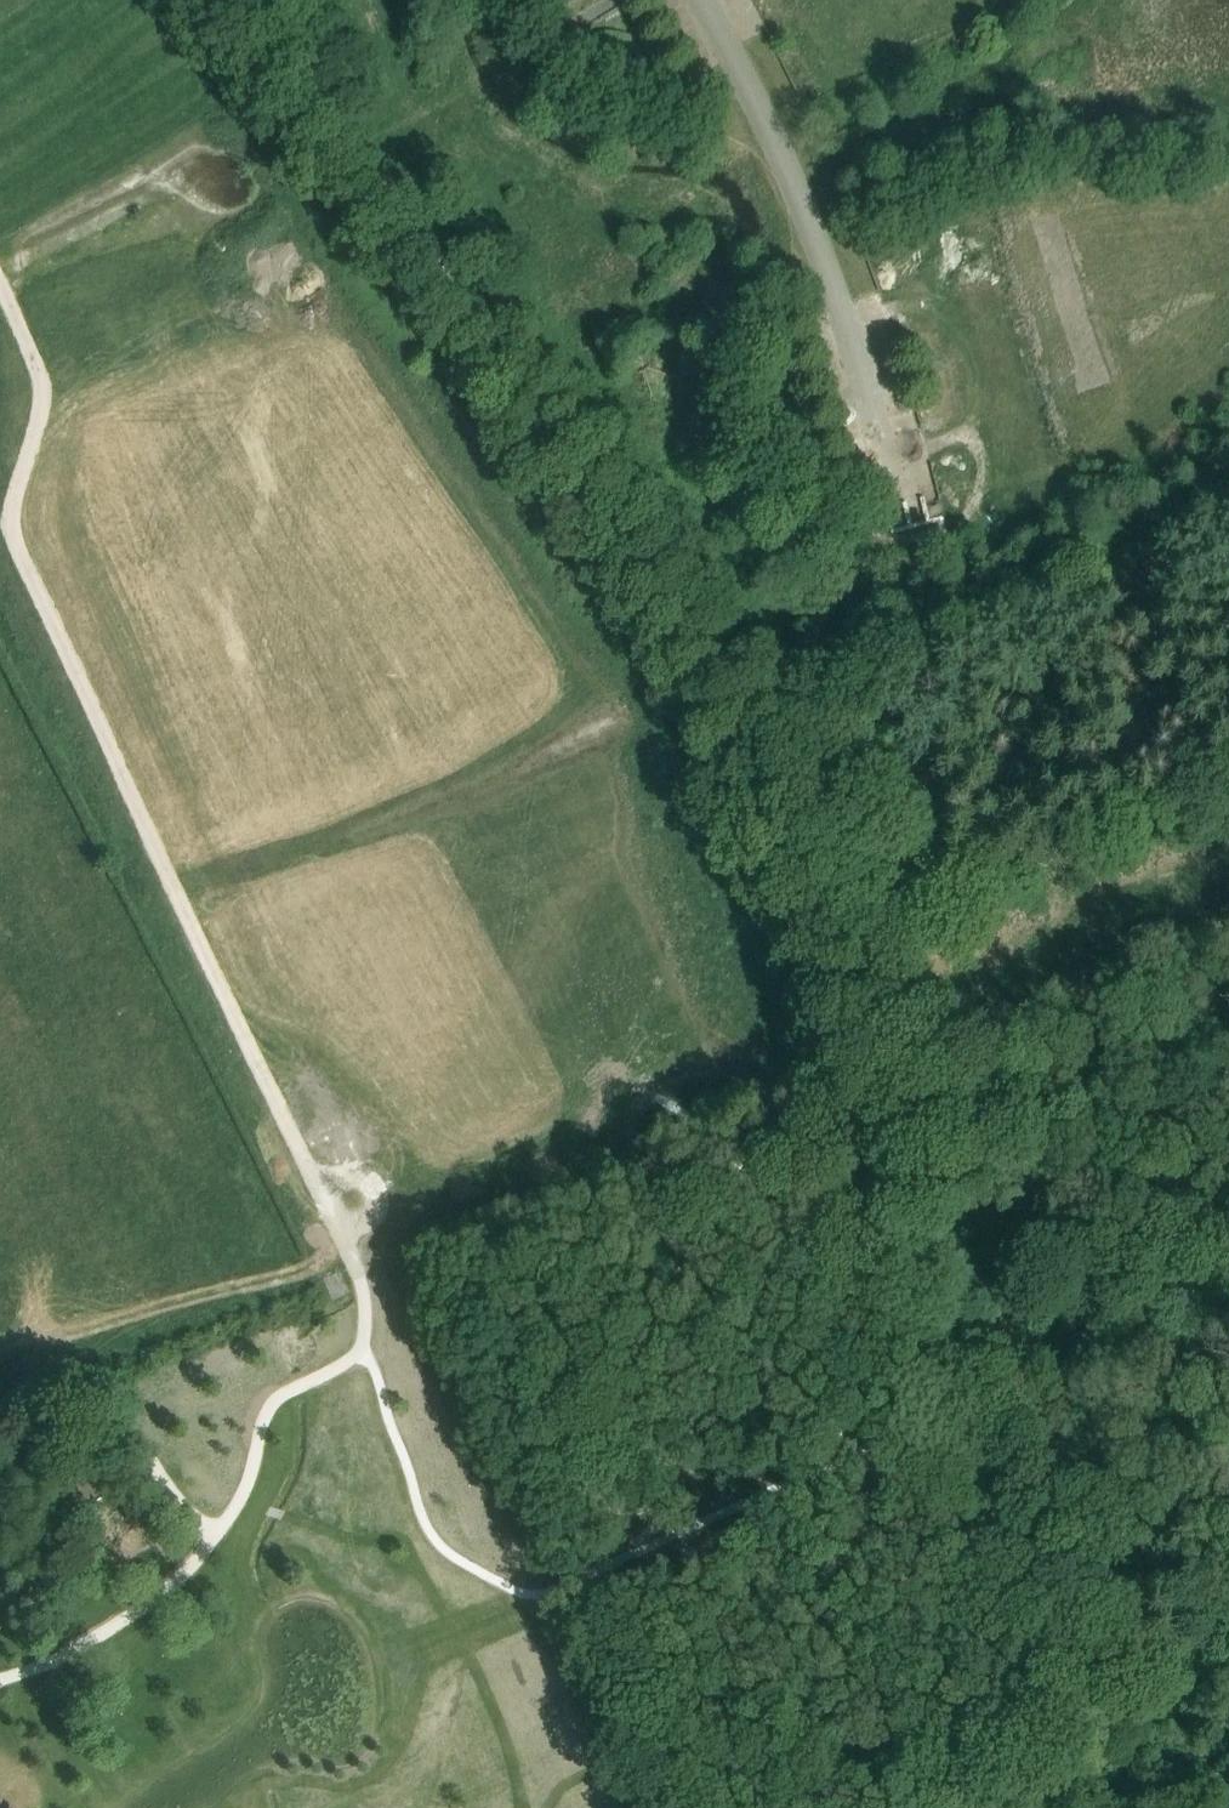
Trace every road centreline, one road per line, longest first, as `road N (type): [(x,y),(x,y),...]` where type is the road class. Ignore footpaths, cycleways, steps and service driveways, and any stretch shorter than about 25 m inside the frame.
road 1 (track): [(762,743),(1142,1698),(1176,1767),(1228,1740)]
road 2 (track): [(1228,521),(762,743)]

